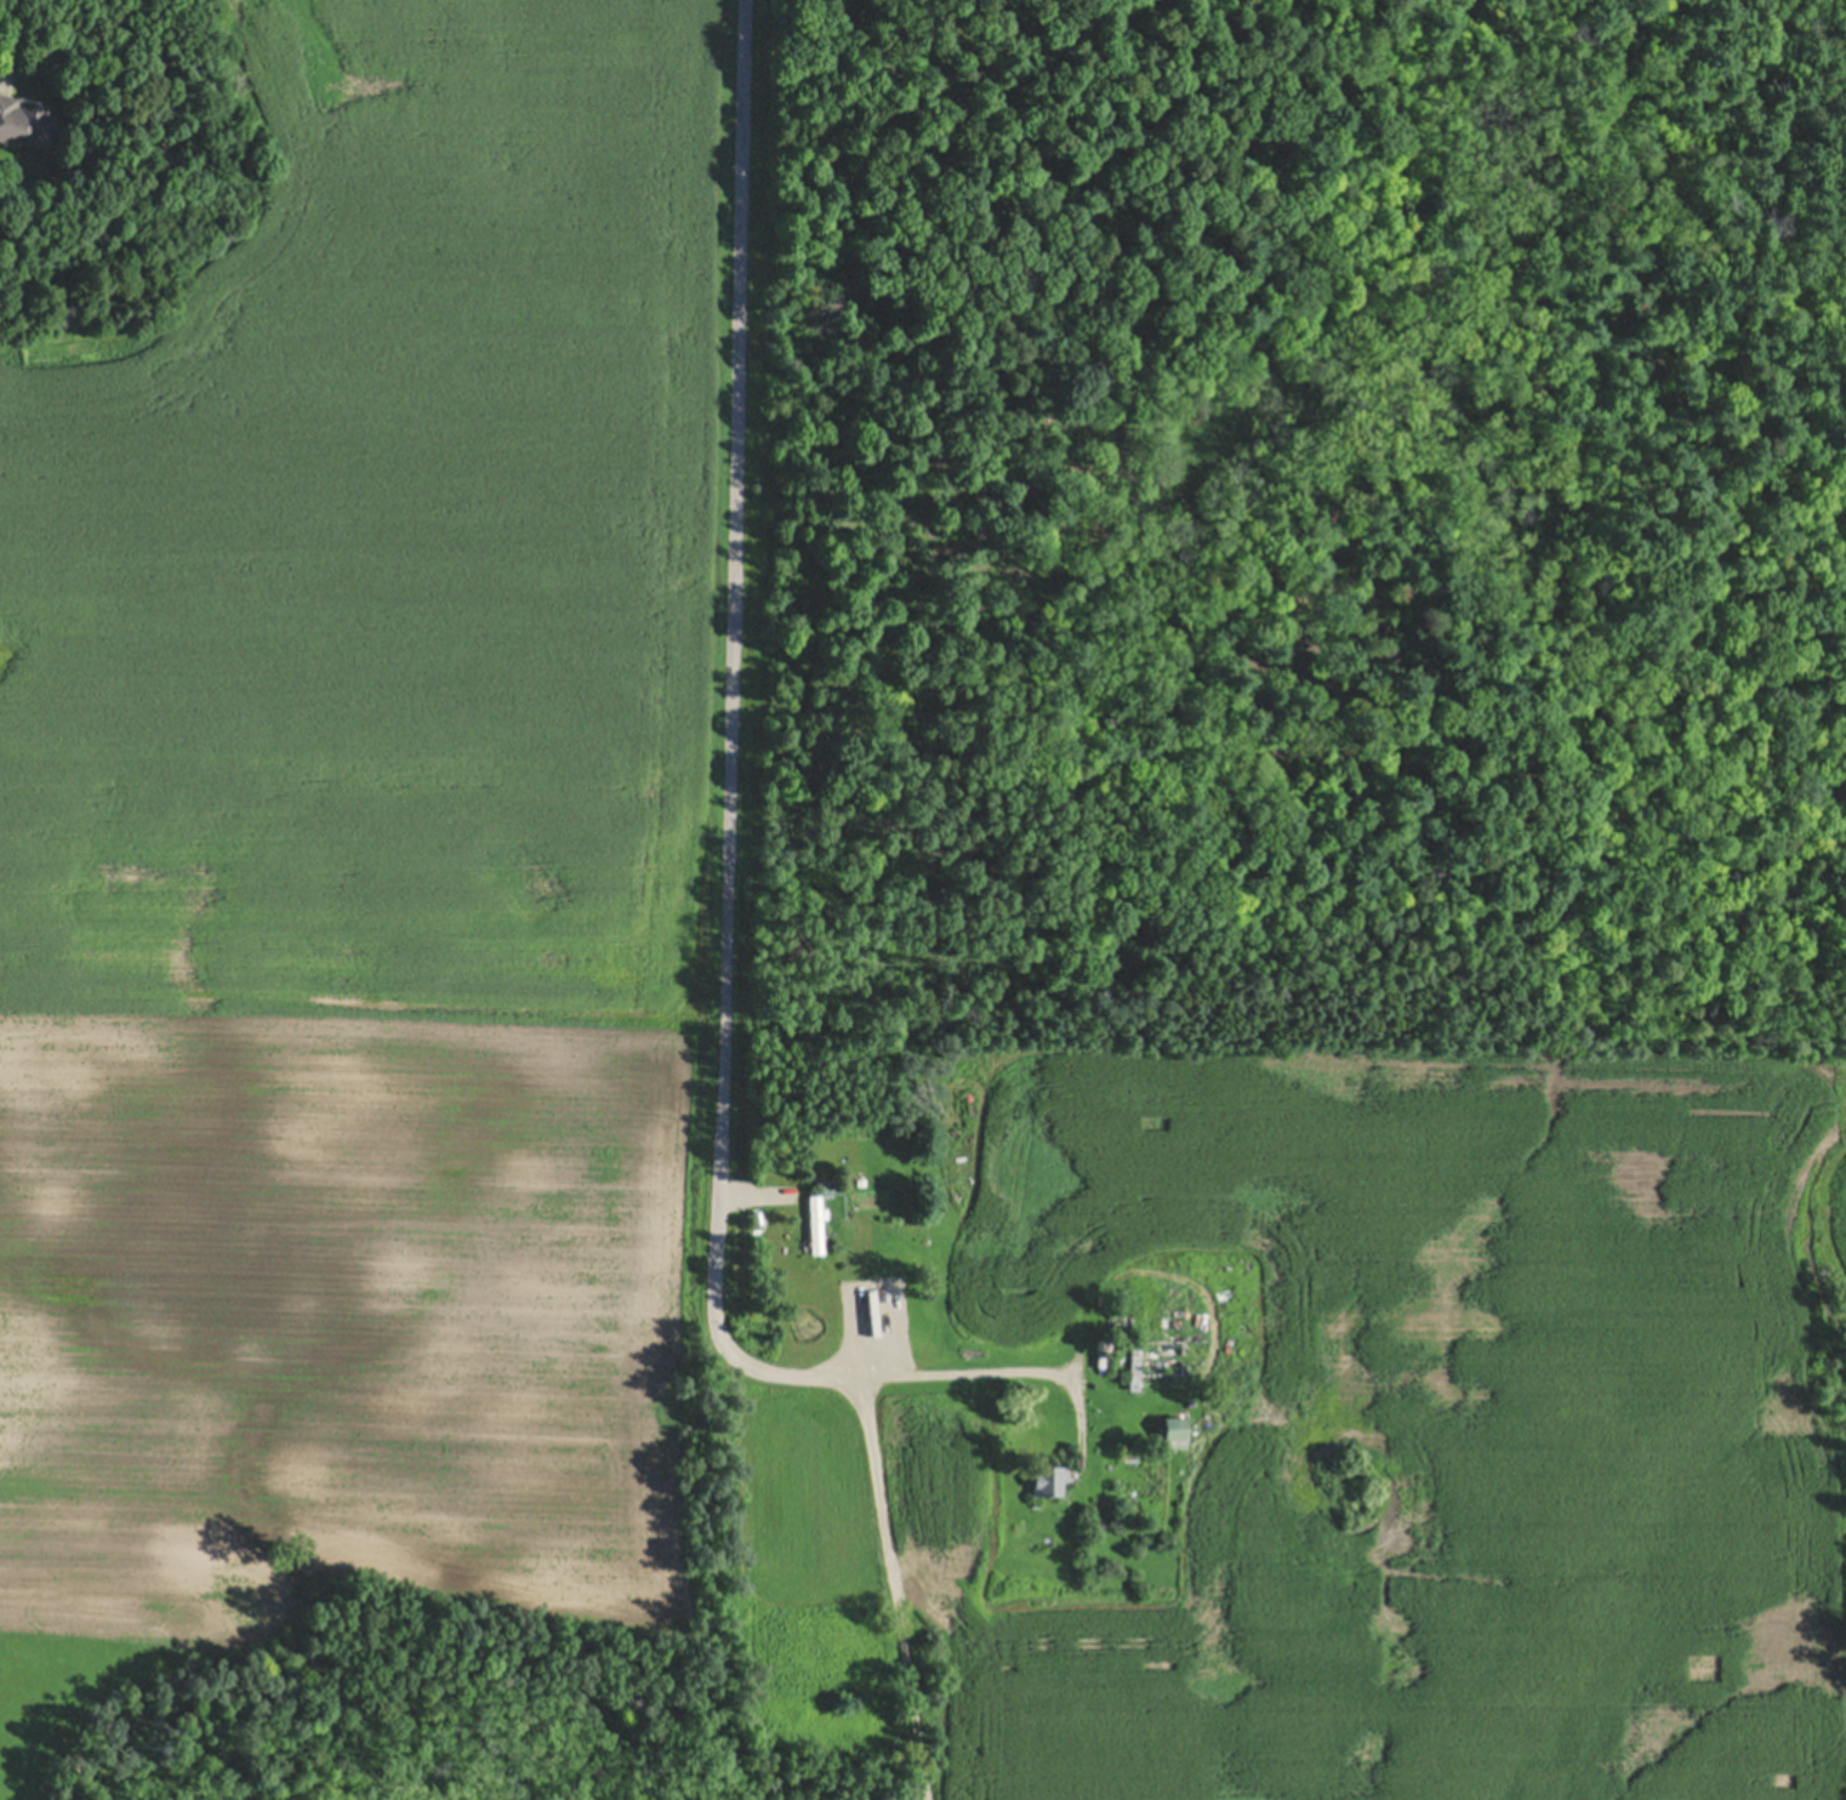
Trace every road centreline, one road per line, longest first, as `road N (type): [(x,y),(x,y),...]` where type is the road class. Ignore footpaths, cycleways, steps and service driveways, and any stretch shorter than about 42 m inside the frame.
road 1 (residential): [(1046,1371),(791,1377),(736,1356),(710,1327),(722,1189),(743,0)]

